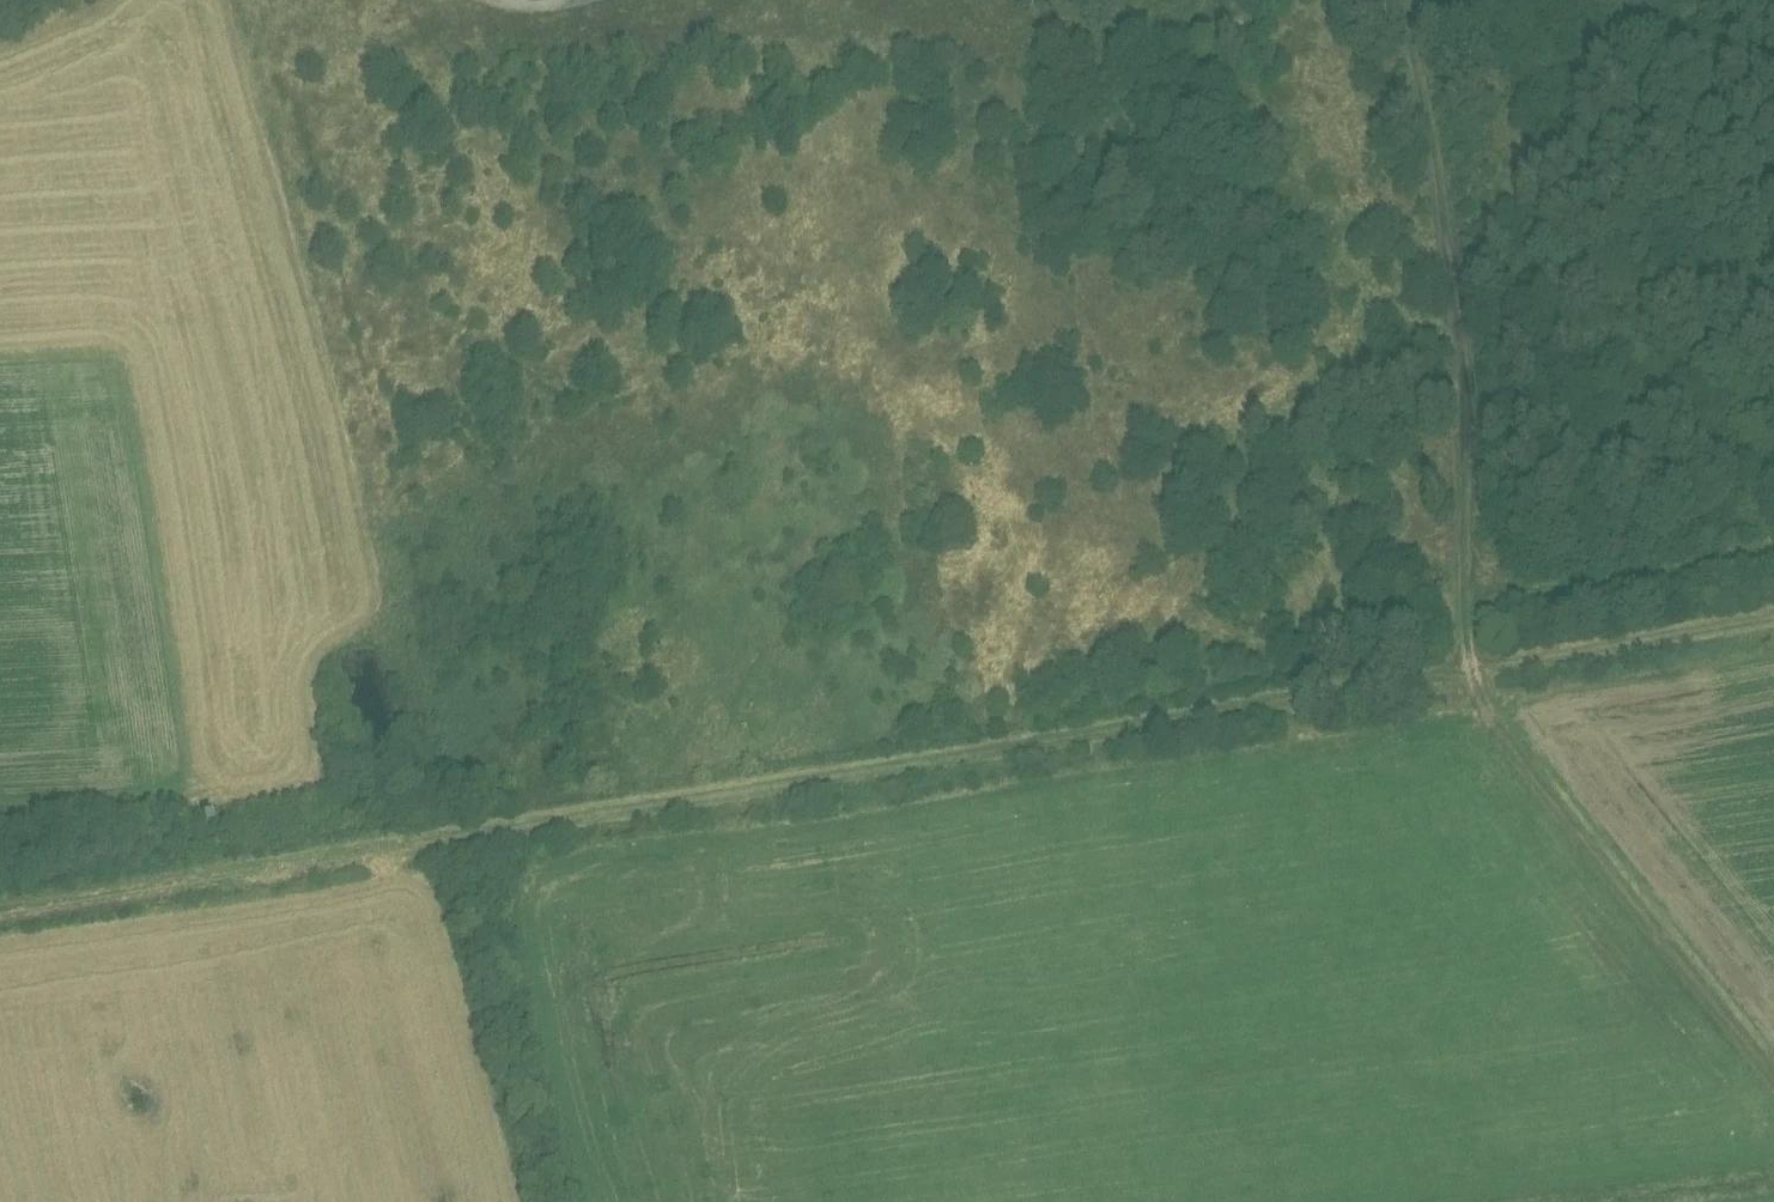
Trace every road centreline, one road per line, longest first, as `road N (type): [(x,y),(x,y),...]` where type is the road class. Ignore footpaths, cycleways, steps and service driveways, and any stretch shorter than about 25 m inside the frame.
road 1 (track): [(1773,1060),(1449,645),(1435,224),(1398,0)]

